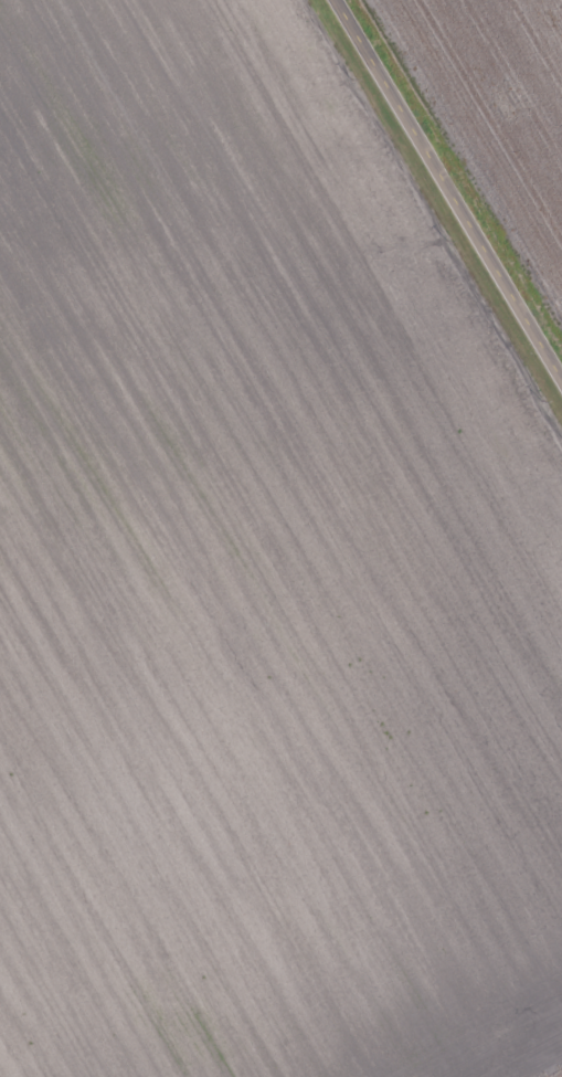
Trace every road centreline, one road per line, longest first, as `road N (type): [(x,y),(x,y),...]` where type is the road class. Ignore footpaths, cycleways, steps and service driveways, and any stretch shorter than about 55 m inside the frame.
road 1 (secondary): [(561,380),(337,0)]

